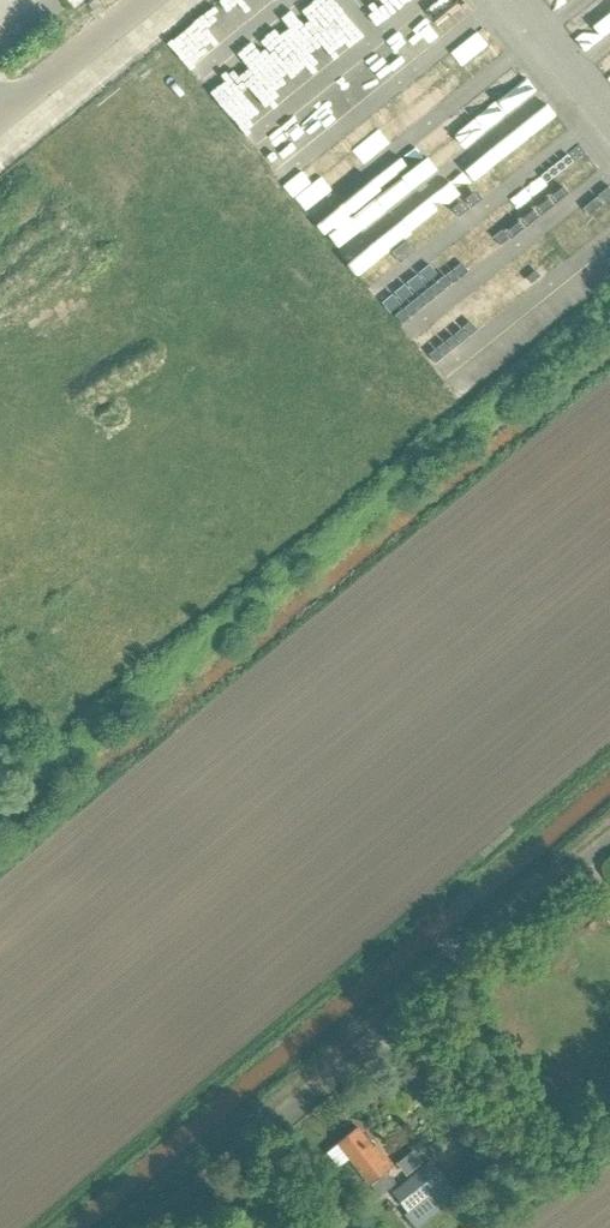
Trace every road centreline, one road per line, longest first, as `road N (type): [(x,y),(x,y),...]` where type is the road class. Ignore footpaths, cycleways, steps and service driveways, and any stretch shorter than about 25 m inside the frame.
road 1 (unclassified): [(147,1227),(609,841)]
road 2 (unclassified): [(147,0),(11,111)]

